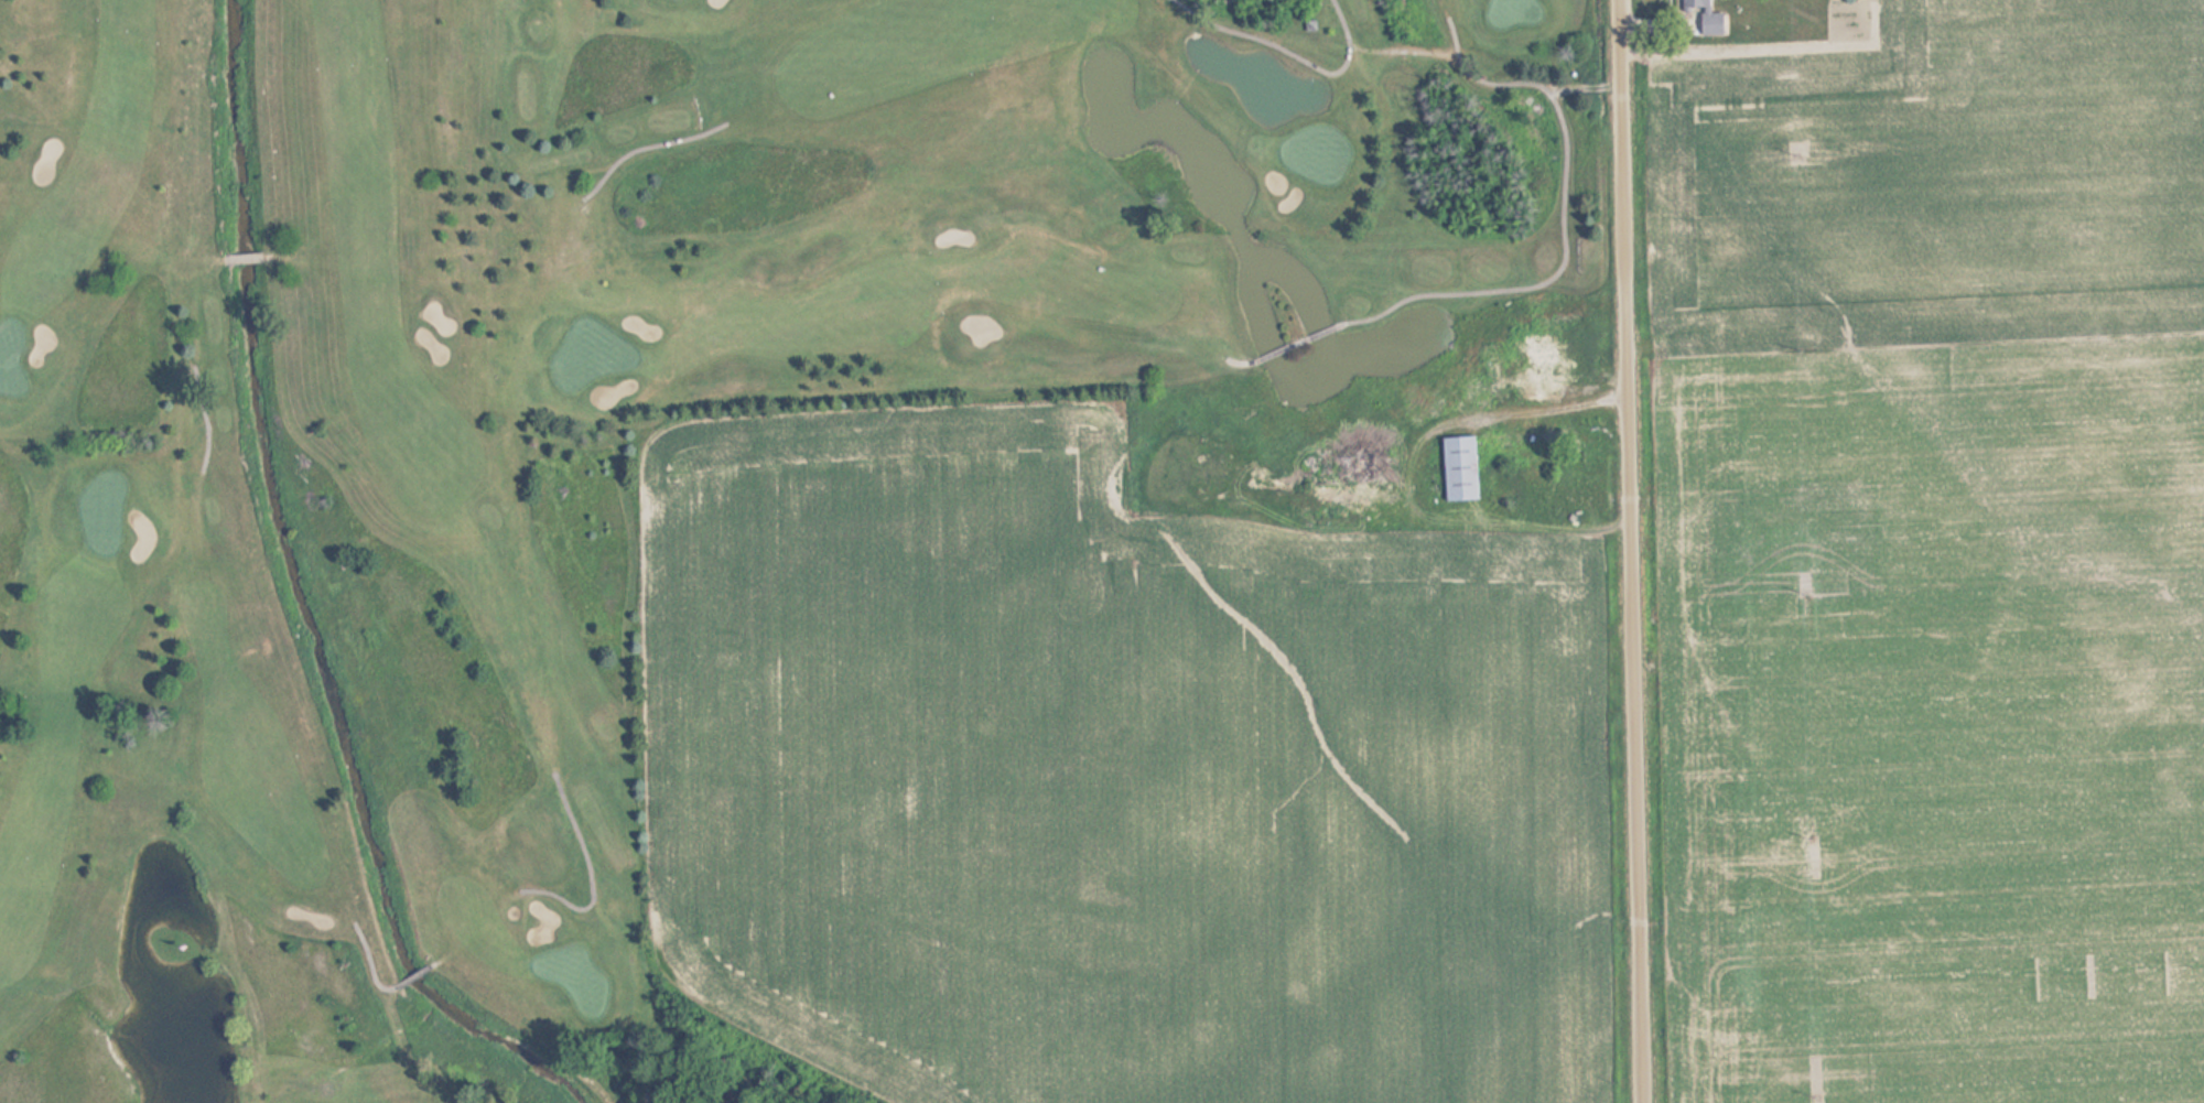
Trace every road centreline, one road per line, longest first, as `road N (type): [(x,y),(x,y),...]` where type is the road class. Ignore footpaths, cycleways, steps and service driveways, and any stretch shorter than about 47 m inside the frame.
road 1 (residential): [(1642,1102),(1618,0)]

